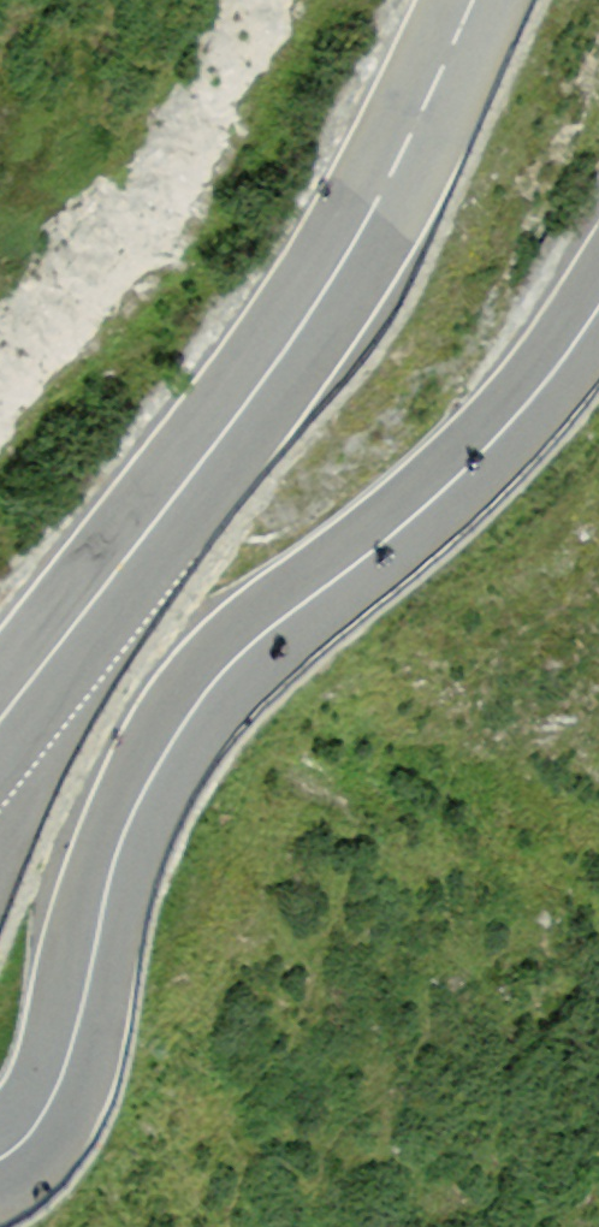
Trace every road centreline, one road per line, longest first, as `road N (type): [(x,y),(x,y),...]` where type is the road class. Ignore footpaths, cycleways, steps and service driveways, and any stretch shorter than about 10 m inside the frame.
road 1 (primary): [(598,307),(473,465),(245,651),(192,710),(124,832),(67,1065),(38,1122),(0,1160)]
road 2 (primary): [(0,722),(330,282),(473,0)]

